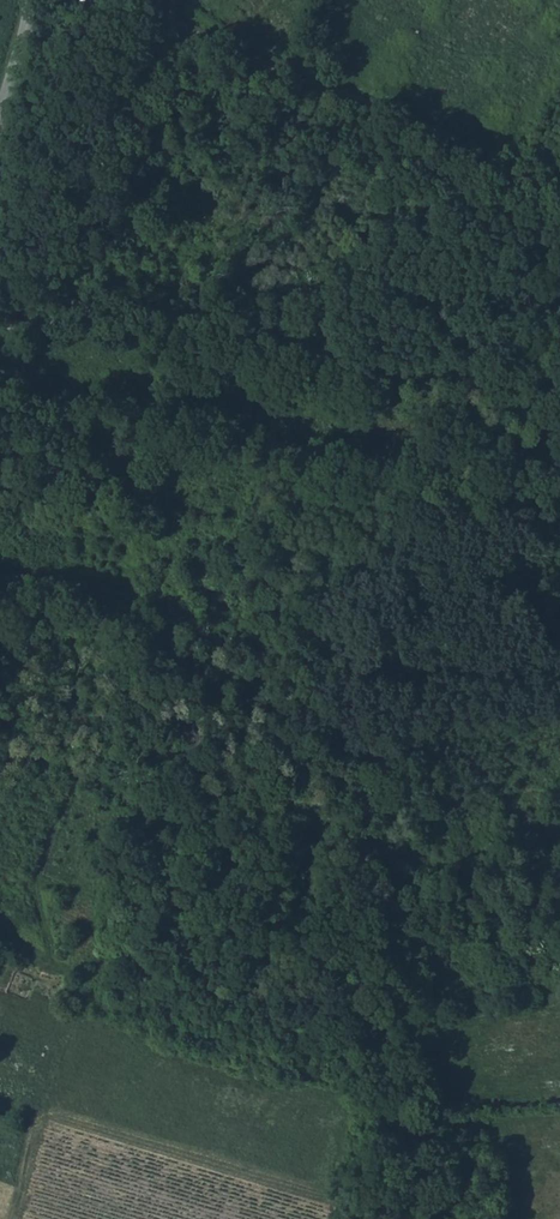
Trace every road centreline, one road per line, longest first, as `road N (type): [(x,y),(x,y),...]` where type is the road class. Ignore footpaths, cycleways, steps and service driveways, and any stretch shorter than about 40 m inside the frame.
road 1 (track): [(118,0),(403,116),(559,214)]
road 2 (unclassified): [(0,124),(35,0)]

